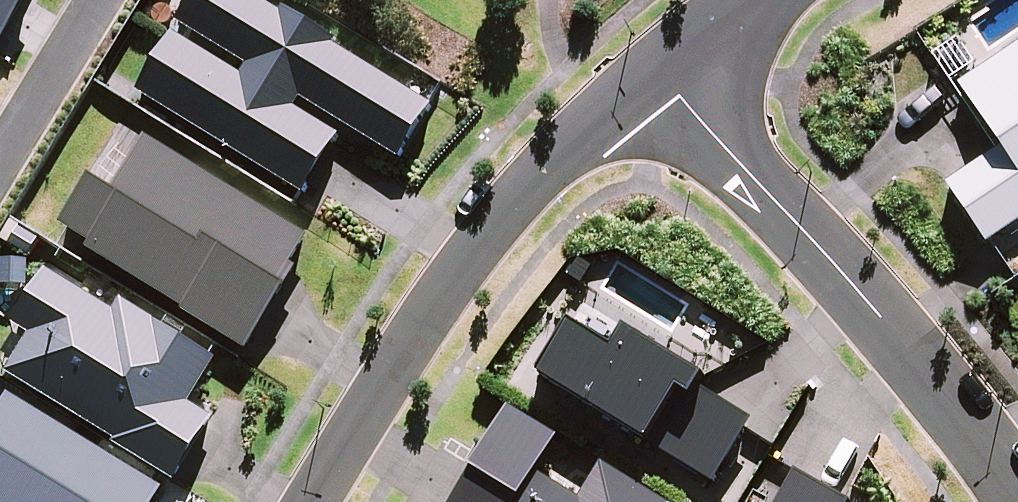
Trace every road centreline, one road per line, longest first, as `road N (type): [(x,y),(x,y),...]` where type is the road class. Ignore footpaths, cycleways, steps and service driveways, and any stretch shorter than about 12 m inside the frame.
road 1 (residential): [(653,74),(534,177),(433,299),(310,501)]
road 2 (residential): [(1017,488),(889,322),(653,74)]
road 3 (residential): [(0,175),(110,0)]

